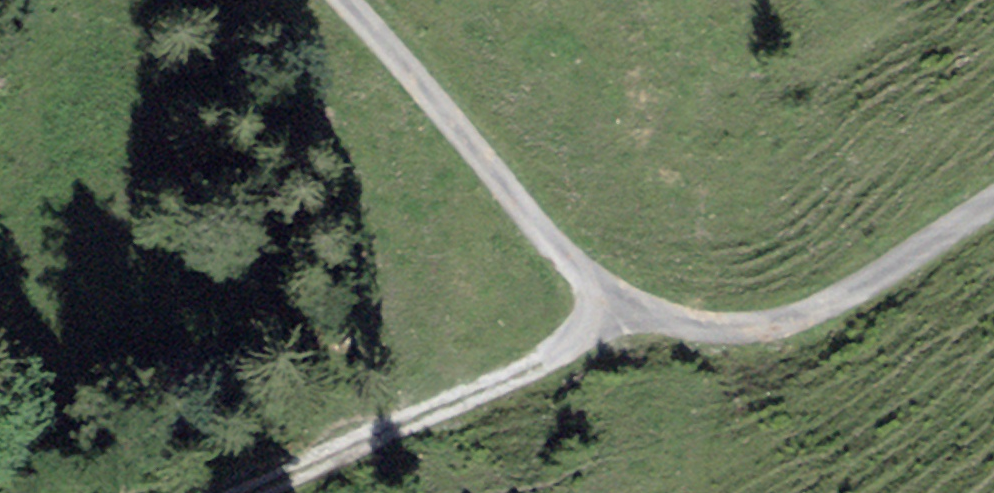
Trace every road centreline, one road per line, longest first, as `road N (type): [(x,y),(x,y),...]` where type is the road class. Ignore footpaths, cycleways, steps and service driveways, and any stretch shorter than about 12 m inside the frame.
road 1 (track): [(345,0),(616,305),(715,327),(785,320),(868,283),(993,202)]
road 2 (track): [(616,305),(537,367),(241,492)]

